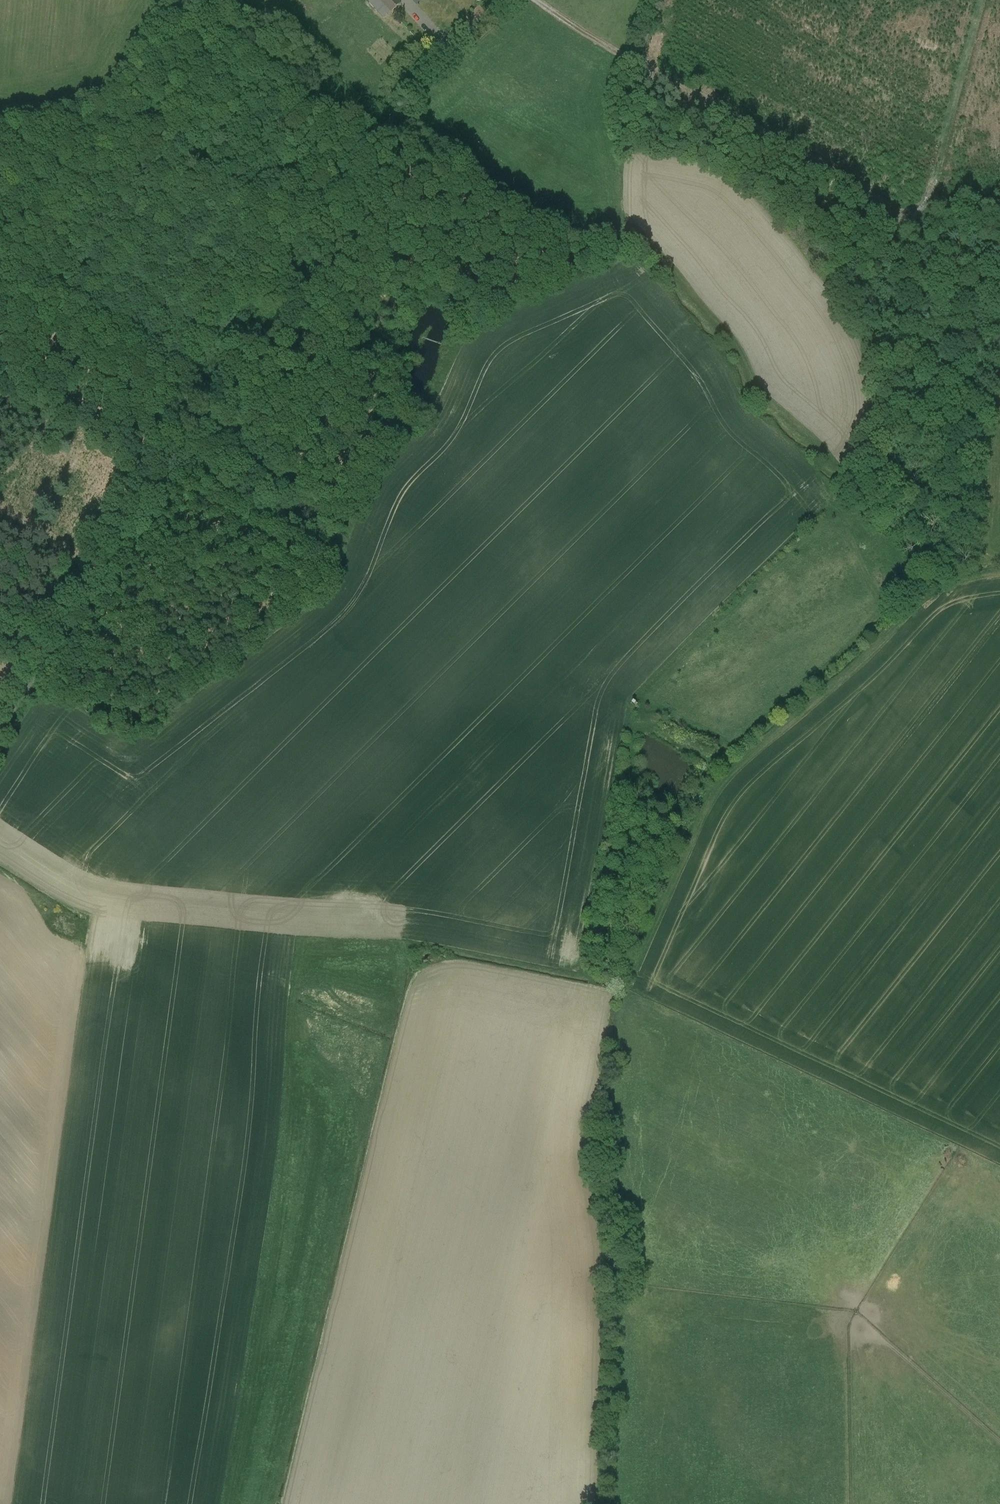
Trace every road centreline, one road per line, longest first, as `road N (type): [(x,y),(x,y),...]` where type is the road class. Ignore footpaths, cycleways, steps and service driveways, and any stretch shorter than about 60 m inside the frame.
road 1 (unclassified): [(505,0),(406,87),(0,730)]
road 2 (track): [(542,0),(918,239)]

